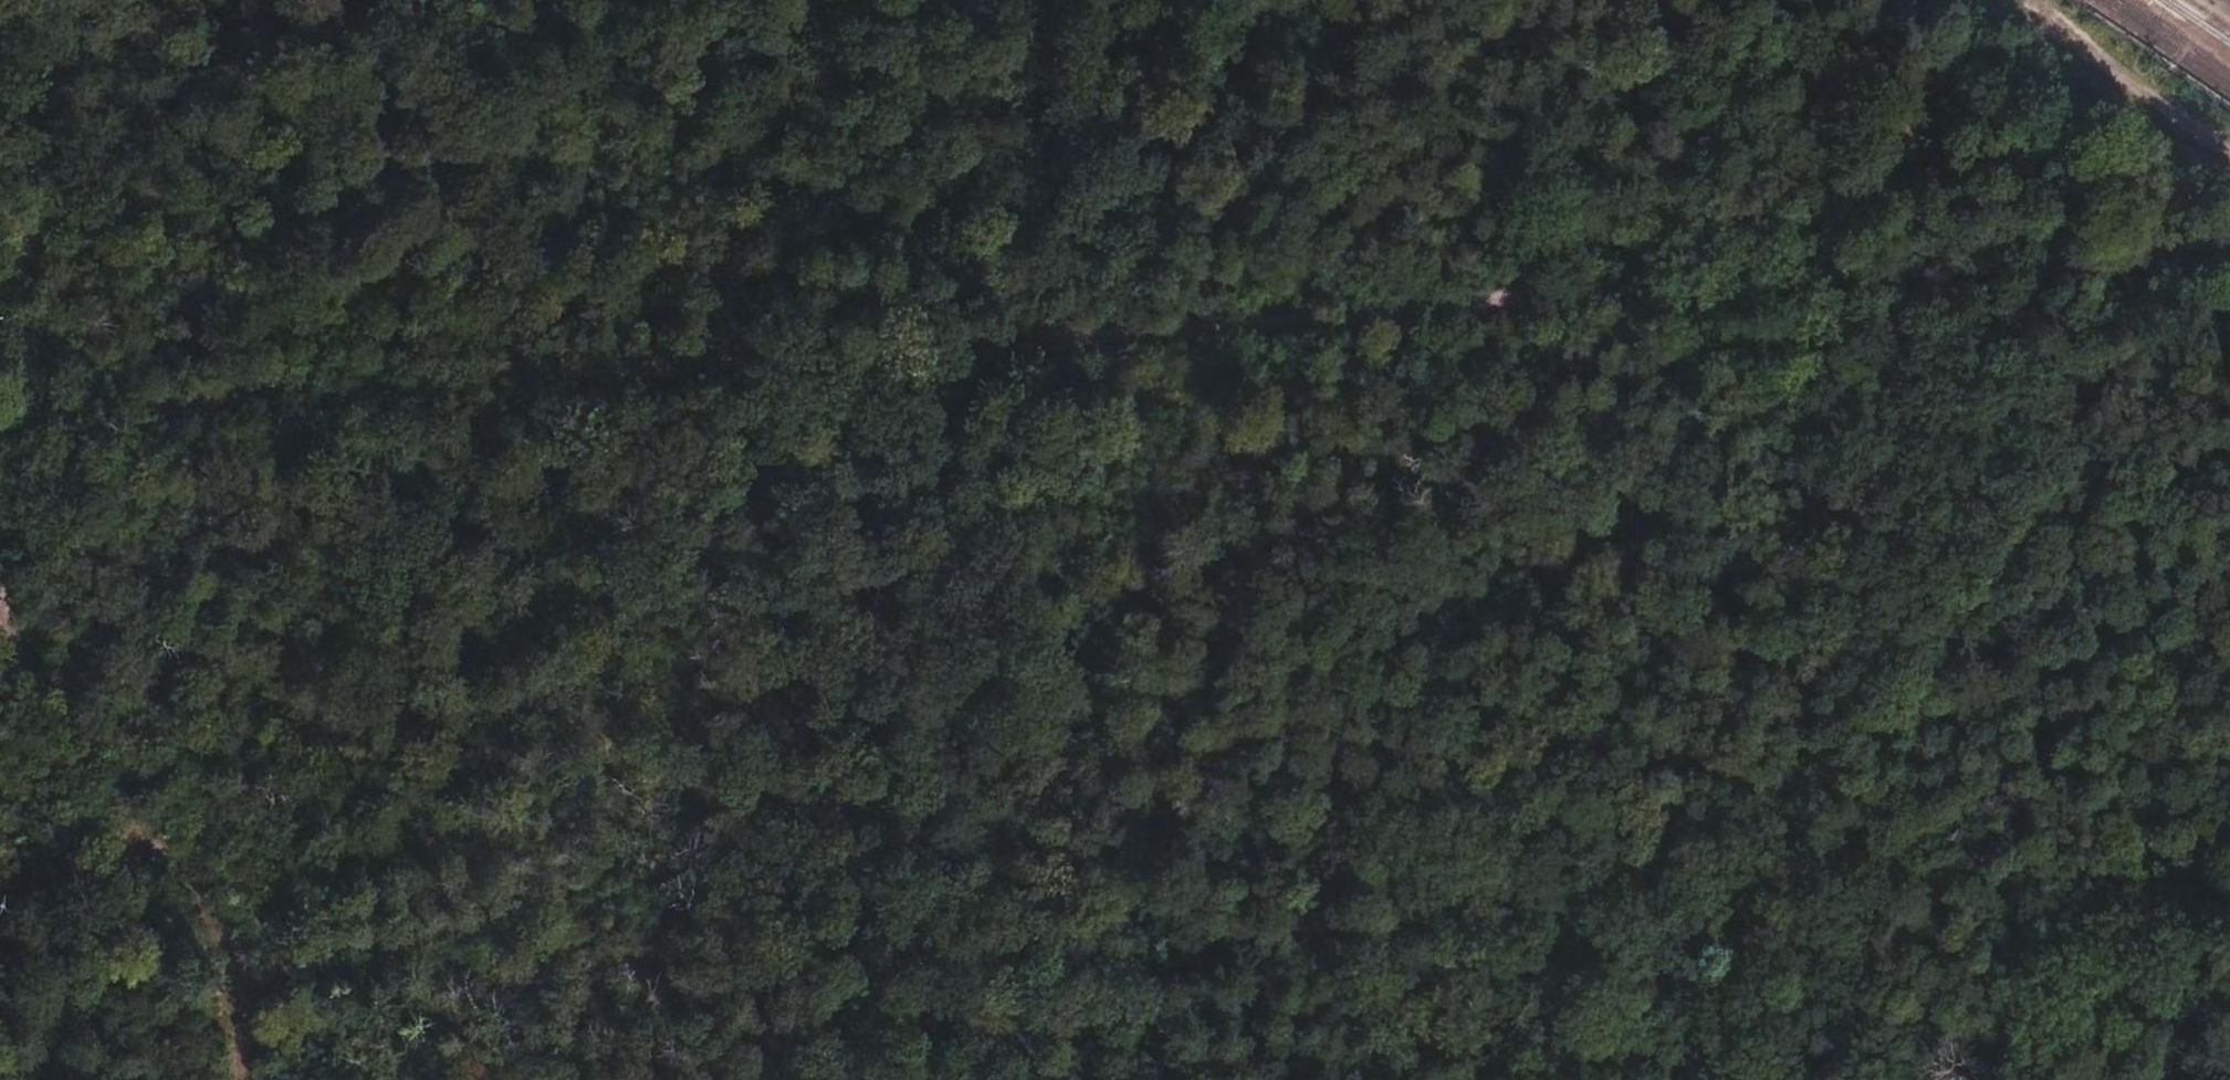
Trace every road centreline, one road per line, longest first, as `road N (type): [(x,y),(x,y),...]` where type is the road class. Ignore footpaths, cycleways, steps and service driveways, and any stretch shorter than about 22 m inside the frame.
road 1 (track): [(2229,267),(1964,276),(0,404)]
road 2 (track): [(0,311),(226,0)]
road 3 (track): [(2167,1079),(2229,734)]

